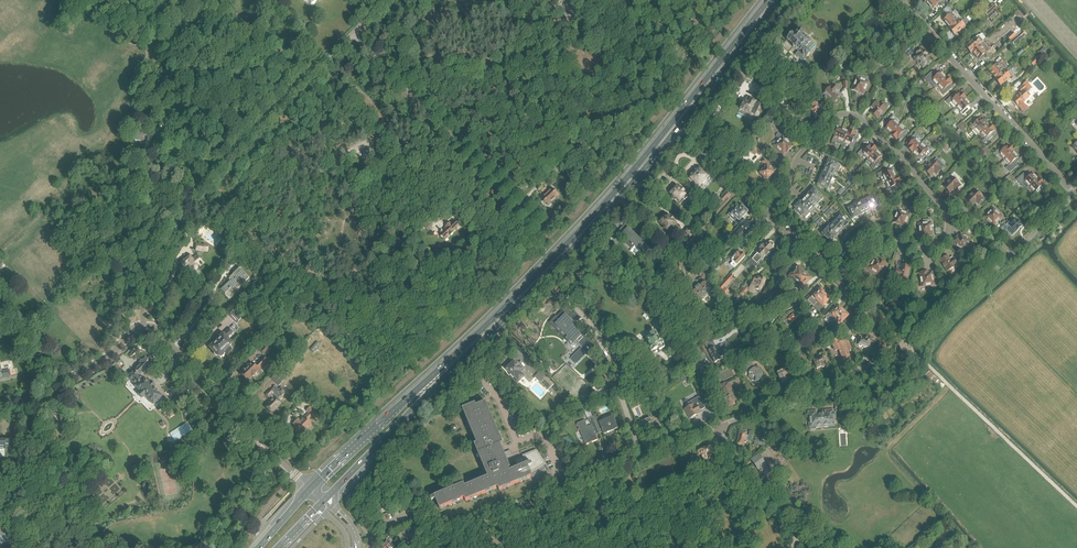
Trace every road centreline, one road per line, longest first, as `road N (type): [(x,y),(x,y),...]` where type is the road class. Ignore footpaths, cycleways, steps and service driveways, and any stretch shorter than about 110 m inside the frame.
road 1 (primary): [(769,0),(594,216),(310,489)]
road 2 (primary): [(324,500),(588,234),(664,145)]
road 3 (residential): [(142,330),(166,245),(190,199),(375,10)]
road 4 (residential): [(721,427),(427,547)]
road 5 (residential): [(766,214),(789,187),(800,153),(845,114),(865,122),(941,204)]
road 6 (residential): [(1076,195),(898,0)]
road 7 (residential): [(296,475),(160,335),(142,330)]
road 8 (residential): [(910,349),(721,427)]
road 9 (primary): [(664,145),(779,0)]
road 10 (residential): [(941,204),(948,228),(935,246),(919,250),(878,238),(837,279)]
road 11 (residential): [(0,405),(71,379),(142,330)]
road 12 (residential): [(808,547),(721,427)]
road 13 (residential): [(664,145),(686,135),(766,214)]
road 14 (residential): [(910,349),(1009,258)]

